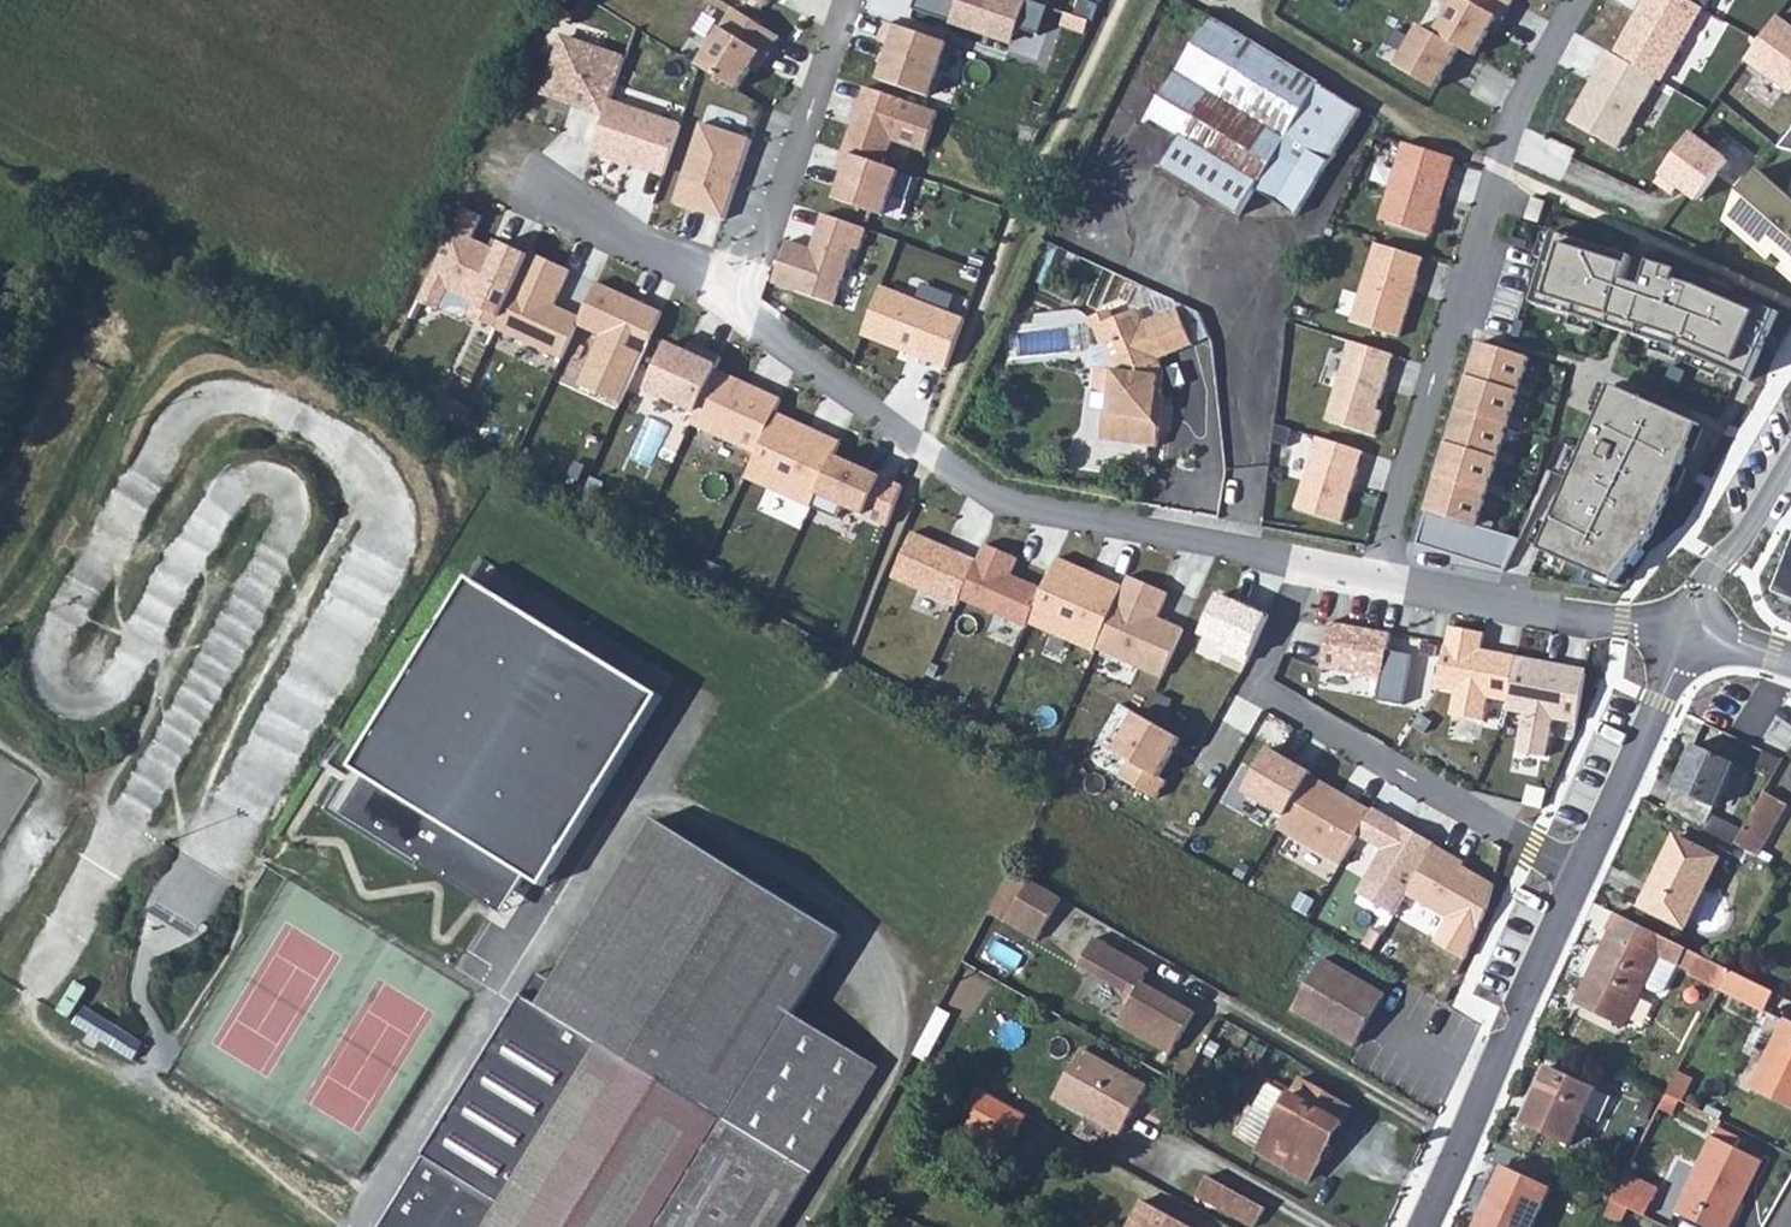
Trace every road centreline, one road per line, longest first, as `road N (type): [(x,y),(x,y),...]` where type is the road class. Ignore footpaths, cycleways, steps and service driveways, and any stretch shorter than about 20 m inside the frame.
road 1 (residential): [(747,286),(745,302),(766,326),(924,453),(995,498),(1310,562)]
road 2 (residential): [(1378,575),(1505,163),(1579,0)]
road 3 (residential): [(1310,562),(1256,688),(1577,873)]
road 4 (residential): [(1577,873),(1425,1226)]
road 5 (residential): [(1378,575),(1693,627)]
road 6 (residential): [(844,0),(756,229),(747,286)]
road 7 (residential): [(1693,627),(1577,873)]
road 8 (residential): [(527,173),(621,232),(747,286)]
road 9 (residential): [(1790,457),(1720,563),(1693,627)]

